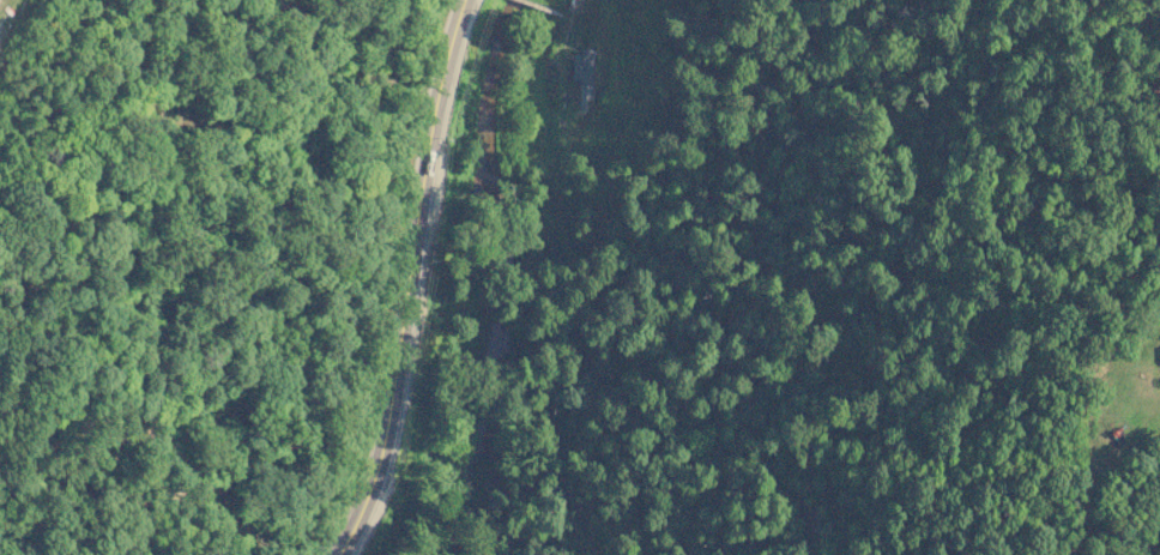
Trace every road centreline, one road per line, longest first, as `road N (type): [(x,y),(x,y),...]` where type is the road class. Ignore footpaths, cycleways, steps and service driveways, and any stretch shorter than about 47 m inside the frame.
road 1 (secondary): [(466,0),(430,132),(385,433),(339,554)]

